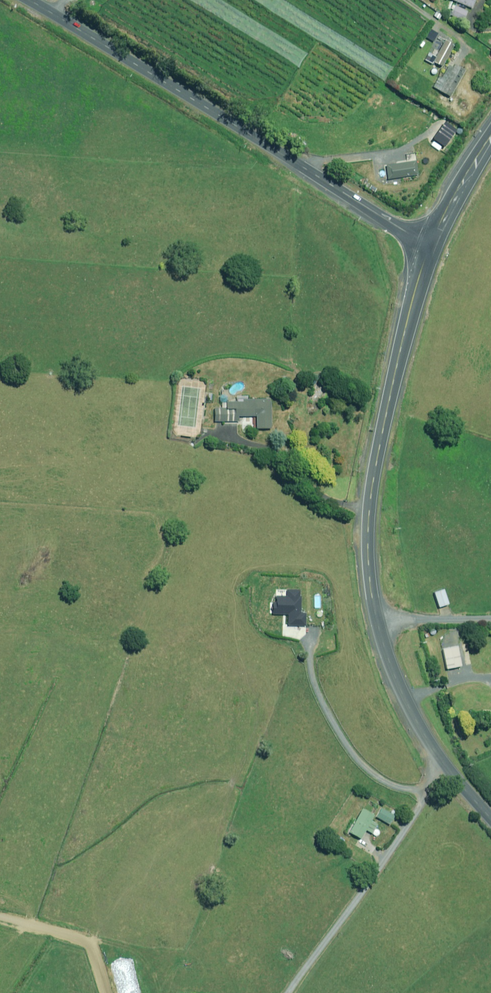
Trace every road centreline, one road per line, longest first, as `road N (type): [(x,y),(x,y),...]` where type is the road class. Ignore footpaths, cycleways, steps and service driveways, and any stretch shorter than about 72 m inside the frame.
road 1 (tertiary): [(490,818),(418,723),(373,599),(376,468),(430,245)]
road 2 (tertiary): [(31,0),(430,245)]
road 3 (track): [(440,758),(418,817),(293,992)]
road 4 (track): [(105,992),(91,941),(0,914)]
road 5 (tertiary): [(430,245),(490,137)]

